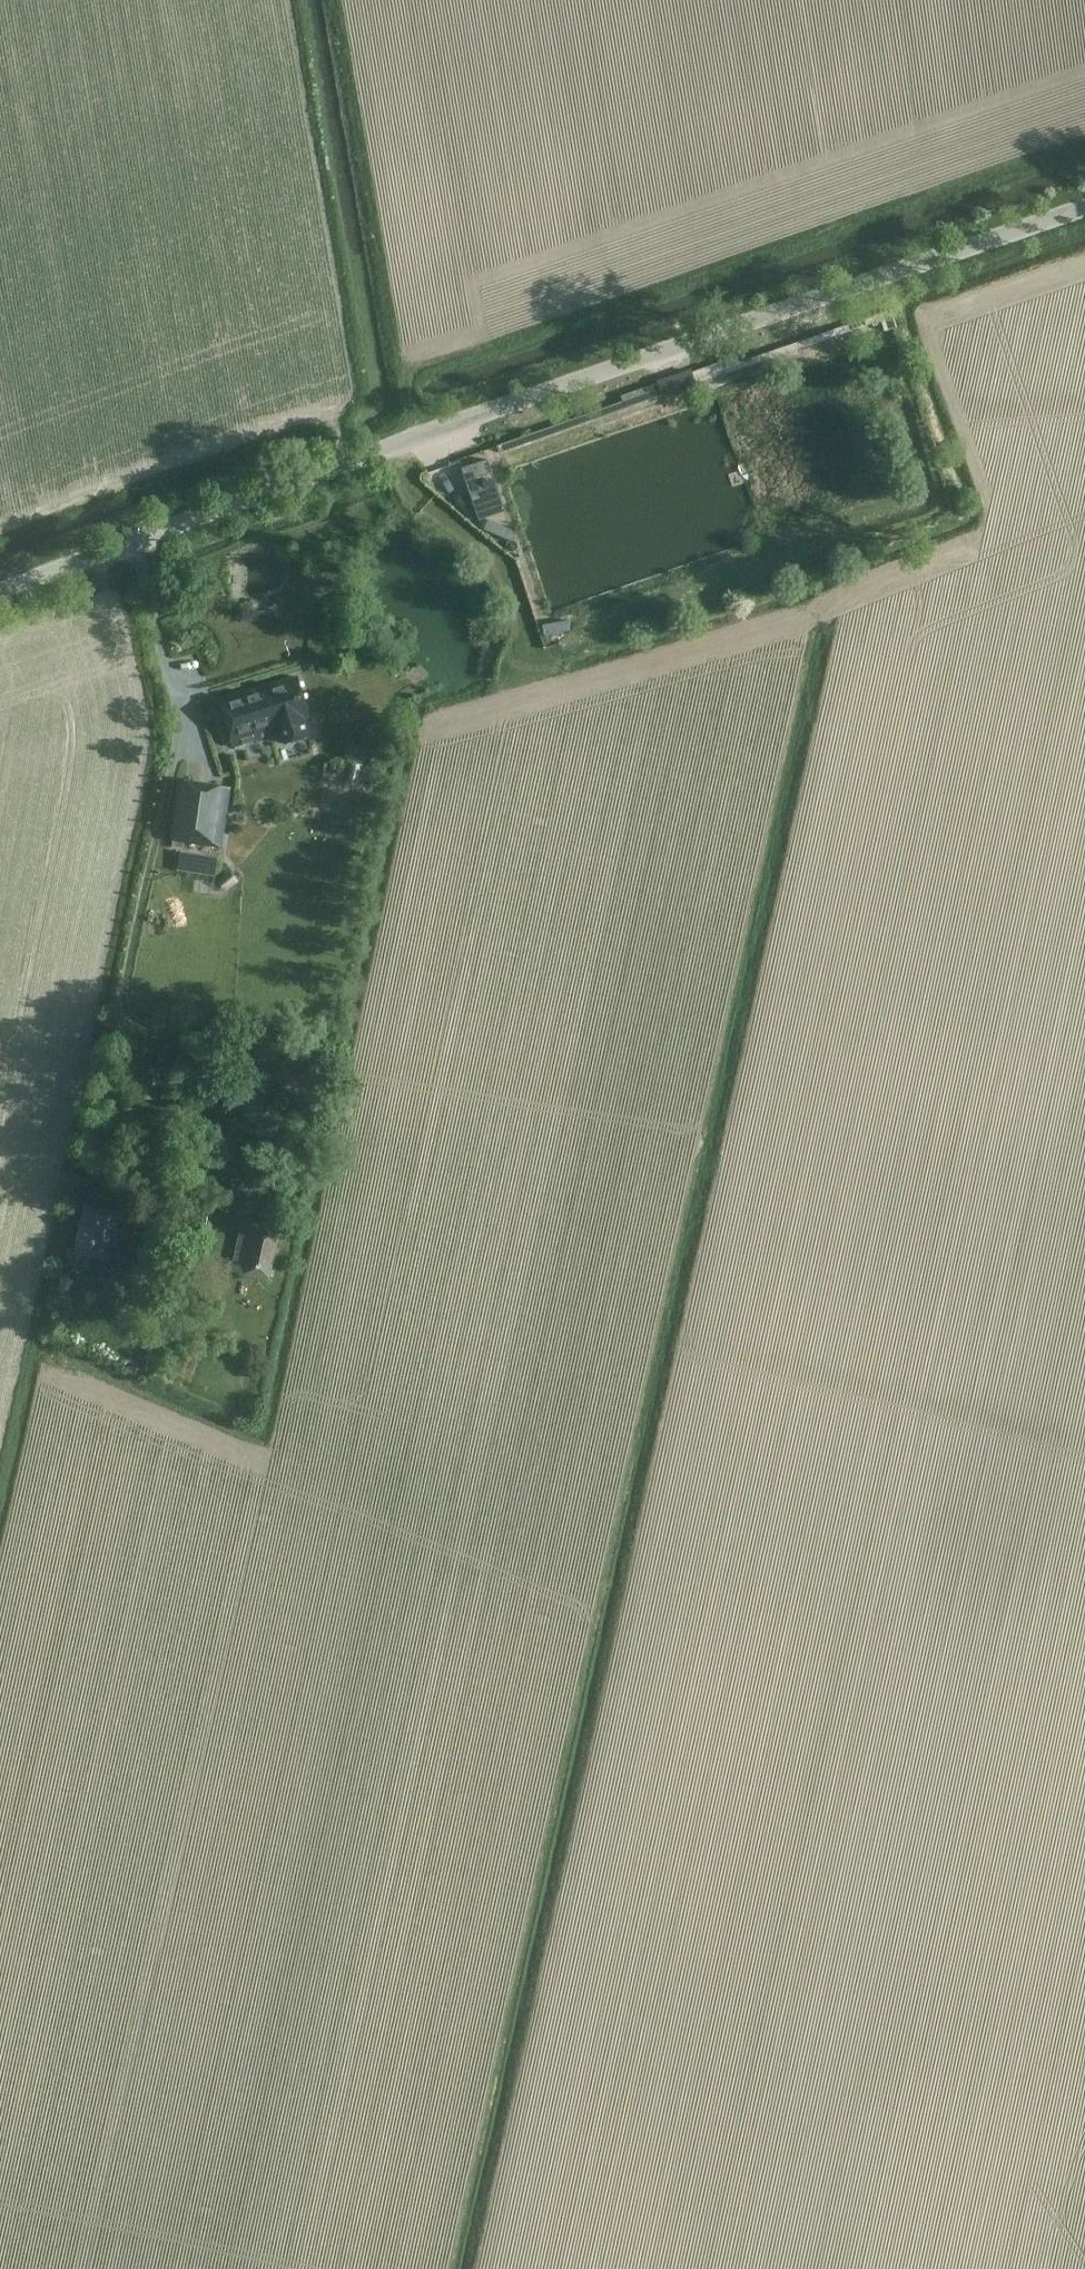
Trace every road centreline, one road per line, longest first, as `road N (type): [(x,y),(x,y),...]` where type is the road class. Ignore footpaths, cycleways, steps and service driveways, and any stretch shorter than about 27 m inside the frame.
road 1 (tertiary): [(0,591),(420,436),(1084,209)]
road 2 (track): [(171,775),(124,991),(129,1013),(138,1024),(261,1062)]

